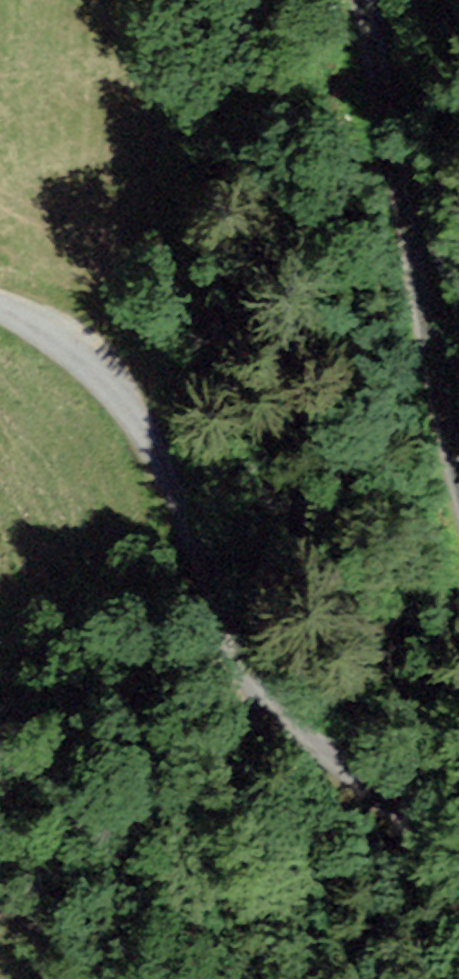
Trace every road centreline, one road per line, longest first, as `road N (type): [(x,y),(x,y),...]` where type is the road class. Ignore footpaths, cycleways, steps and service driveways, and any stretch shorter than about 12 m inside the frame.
road 1 (residential): [(458,872),(264,702),(142,427),(73,347),(0,310)]
road 2 (residential): [(458,497),(362,0)]

